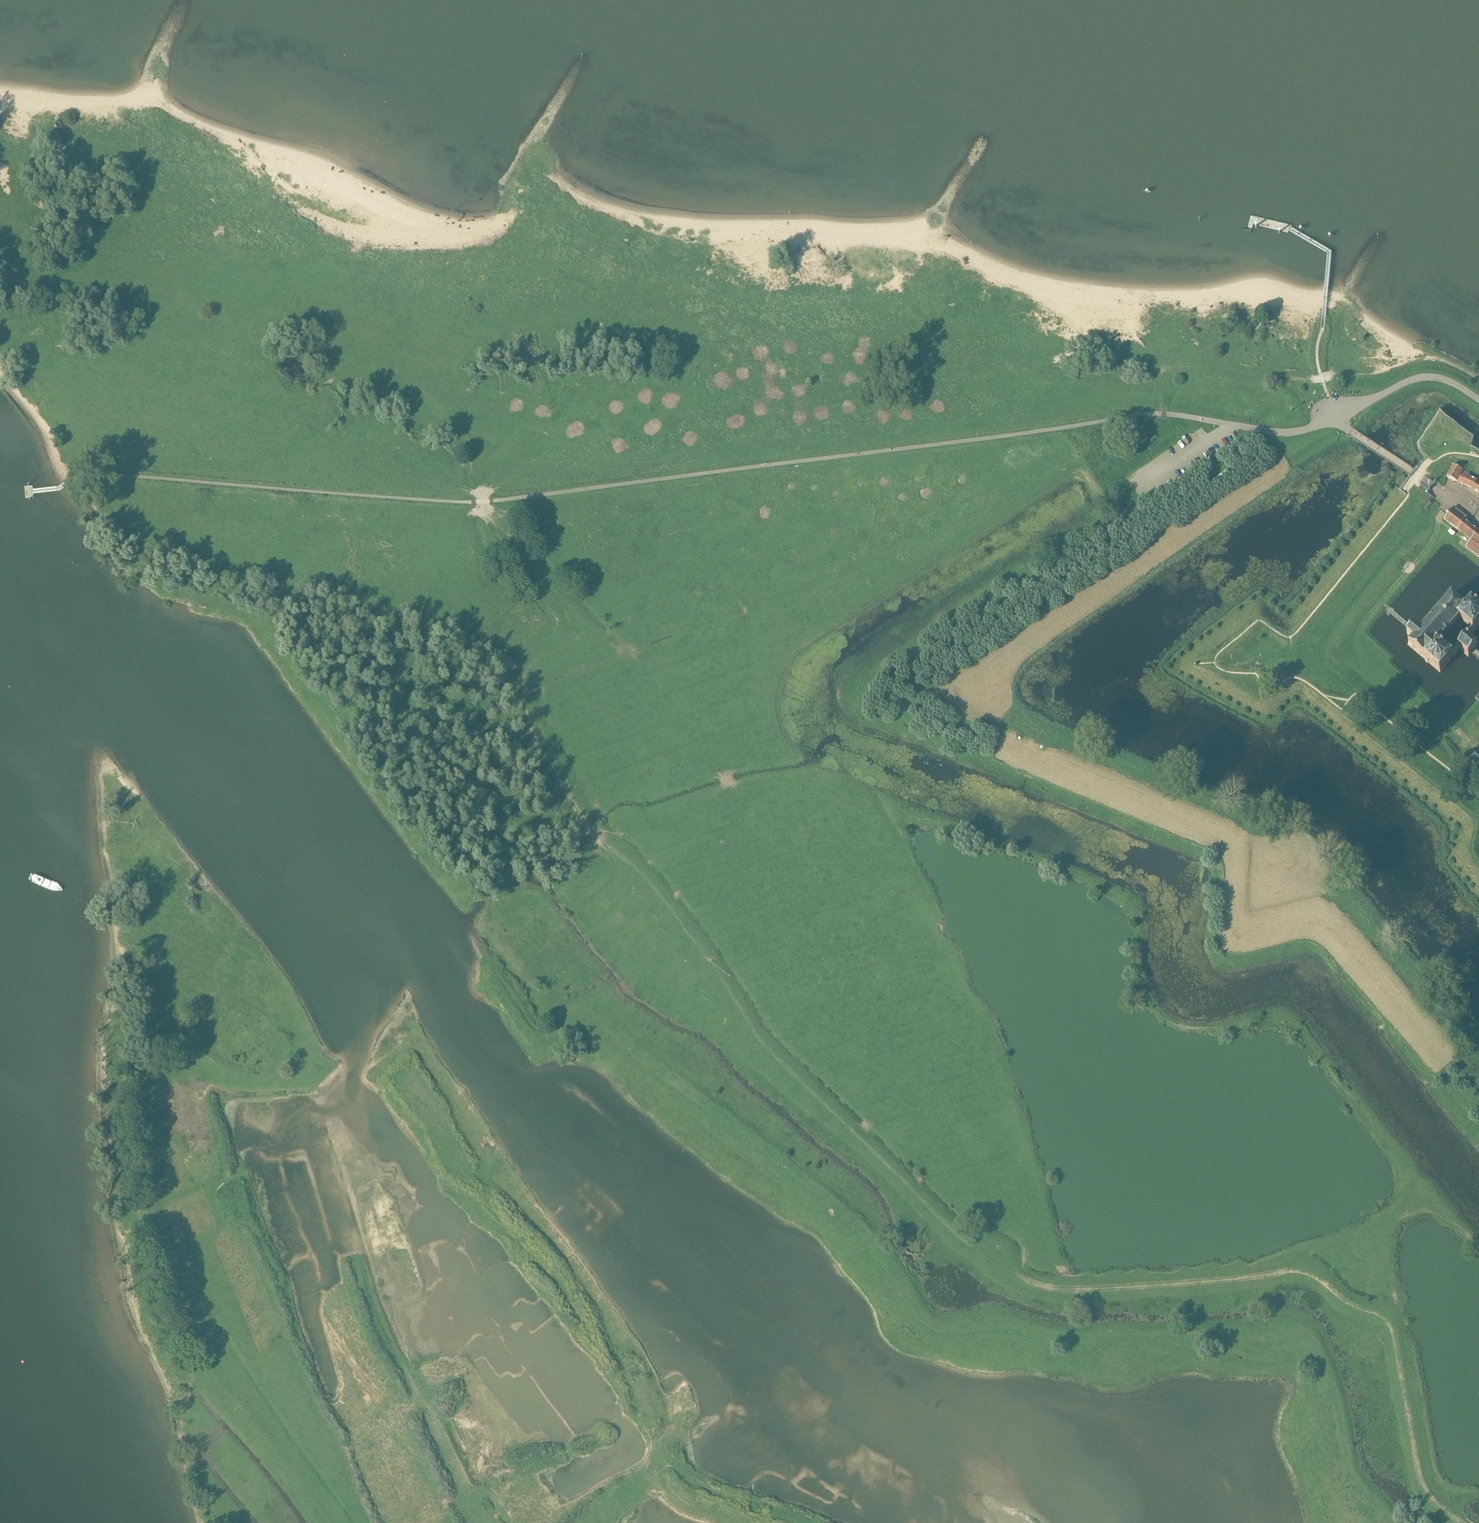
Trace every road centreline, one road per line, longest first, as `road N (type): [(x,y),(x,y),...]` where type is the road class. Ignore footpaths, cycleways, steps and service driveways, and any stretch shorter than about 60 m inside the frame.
road 1 (unclassified): [(1478,402),(1446,380),(1422,377),(1294,432),(1232,425)]

